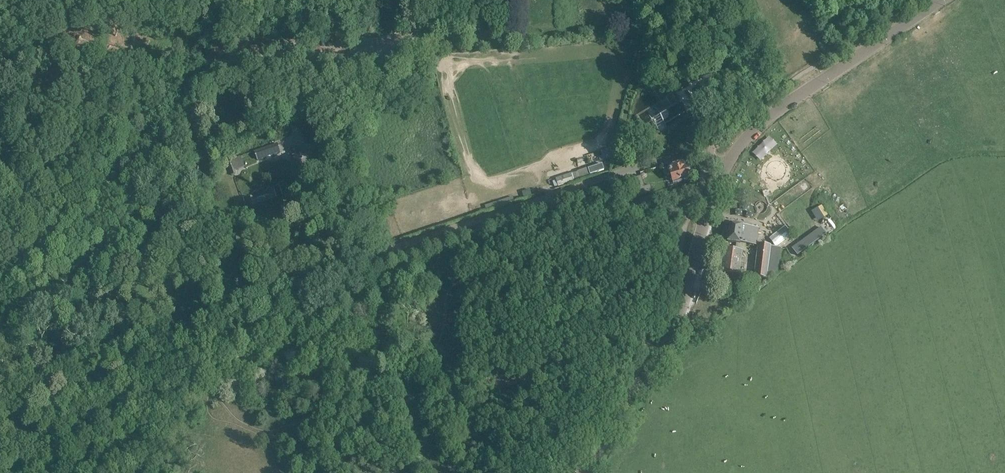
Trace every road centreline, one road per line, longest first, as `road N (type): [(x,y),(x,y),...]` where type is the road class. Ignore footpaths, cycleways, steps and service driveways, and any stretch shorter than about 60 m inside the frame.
road 1 (unclassified): [(729,163),(681,156),(639,165),(371,254),(360,249),(308,110)]
road 2 (unclassified): [(584,472),(679,314),(729,163)]
road 3 (unclassified): [(729,163),(753,129),(940,0)]

